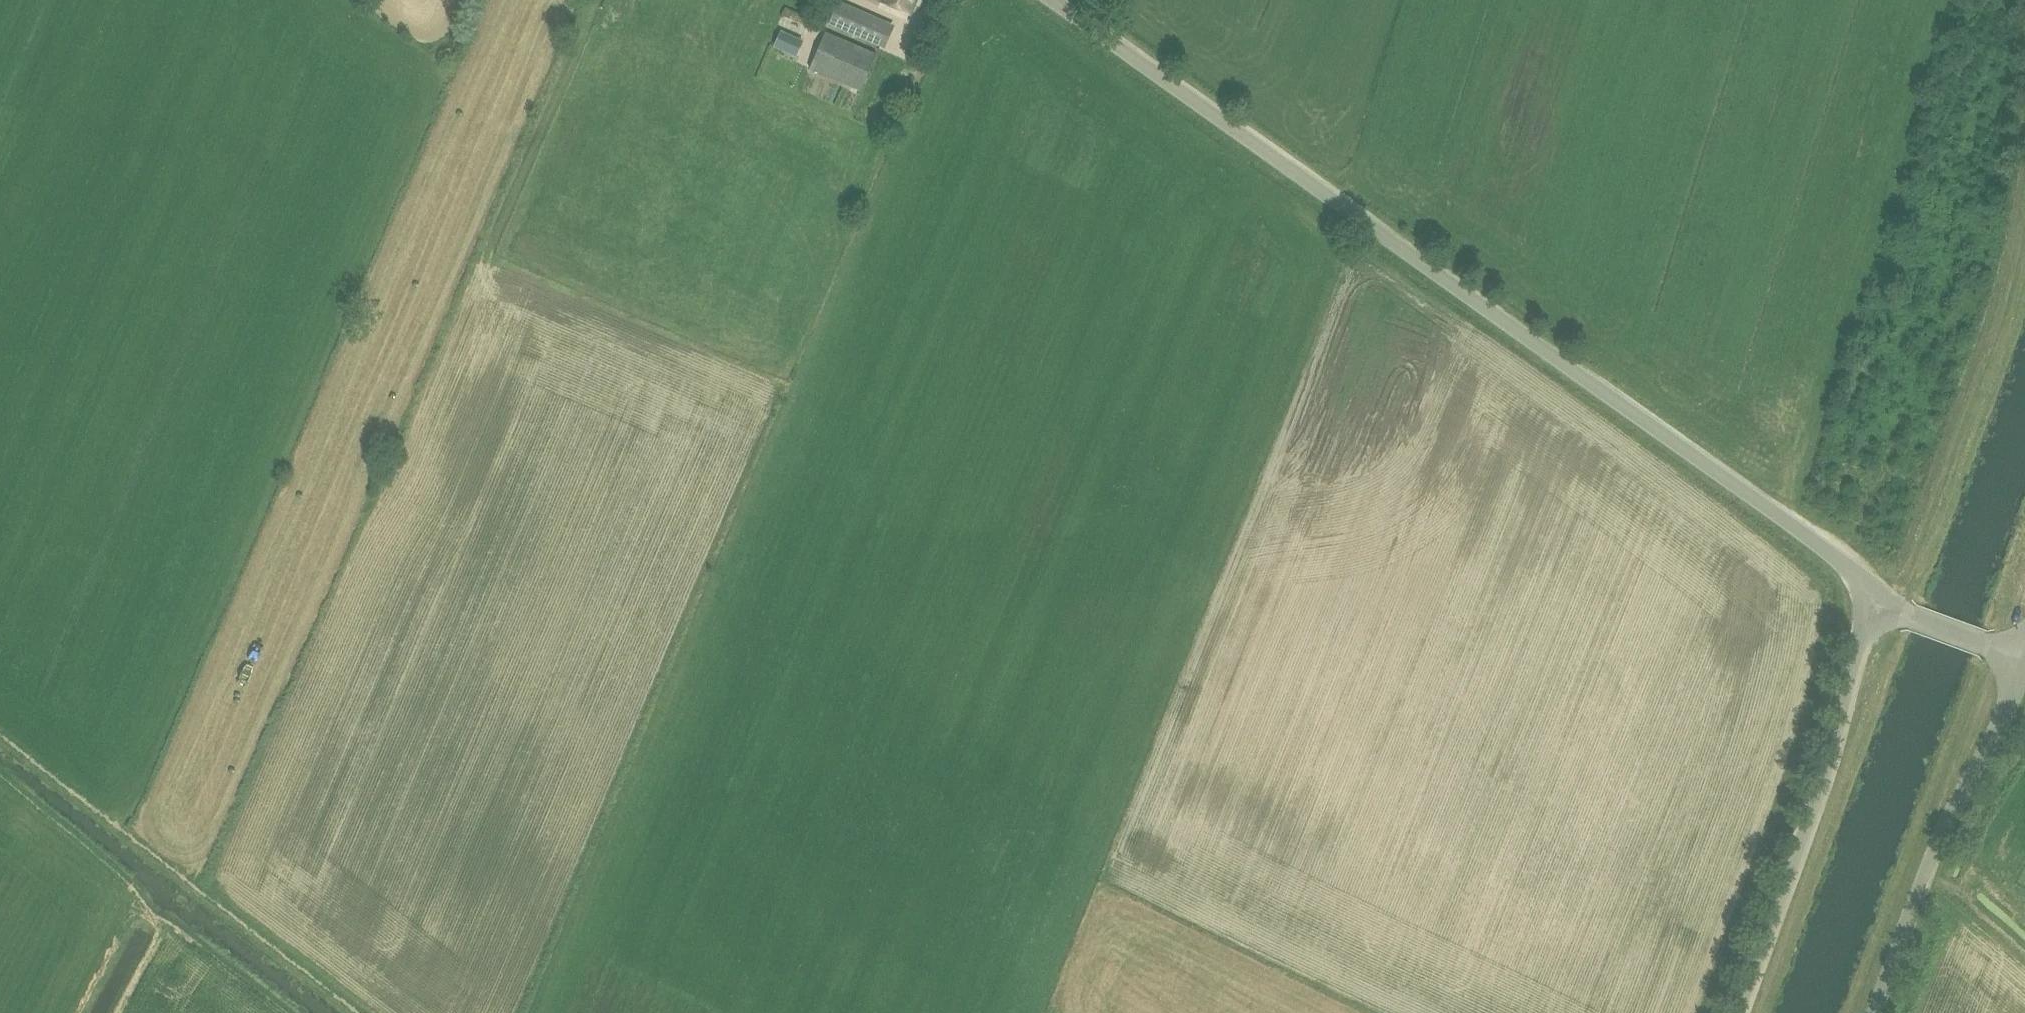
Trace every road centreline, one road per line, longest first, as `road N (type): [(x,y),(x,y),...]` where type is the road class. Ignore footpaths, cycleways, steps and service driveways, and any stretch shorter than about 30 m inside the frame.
road 1 (unclassified): [(1883,599),(1060,0)]
road 2 (tertiary): [(1742,1012),(1883,599)]
road 3 (unclassified): [(1877,1012),(1935,848),(2022,664)]
road 4 (tertiary): [(2022,664),(1883,599)]

